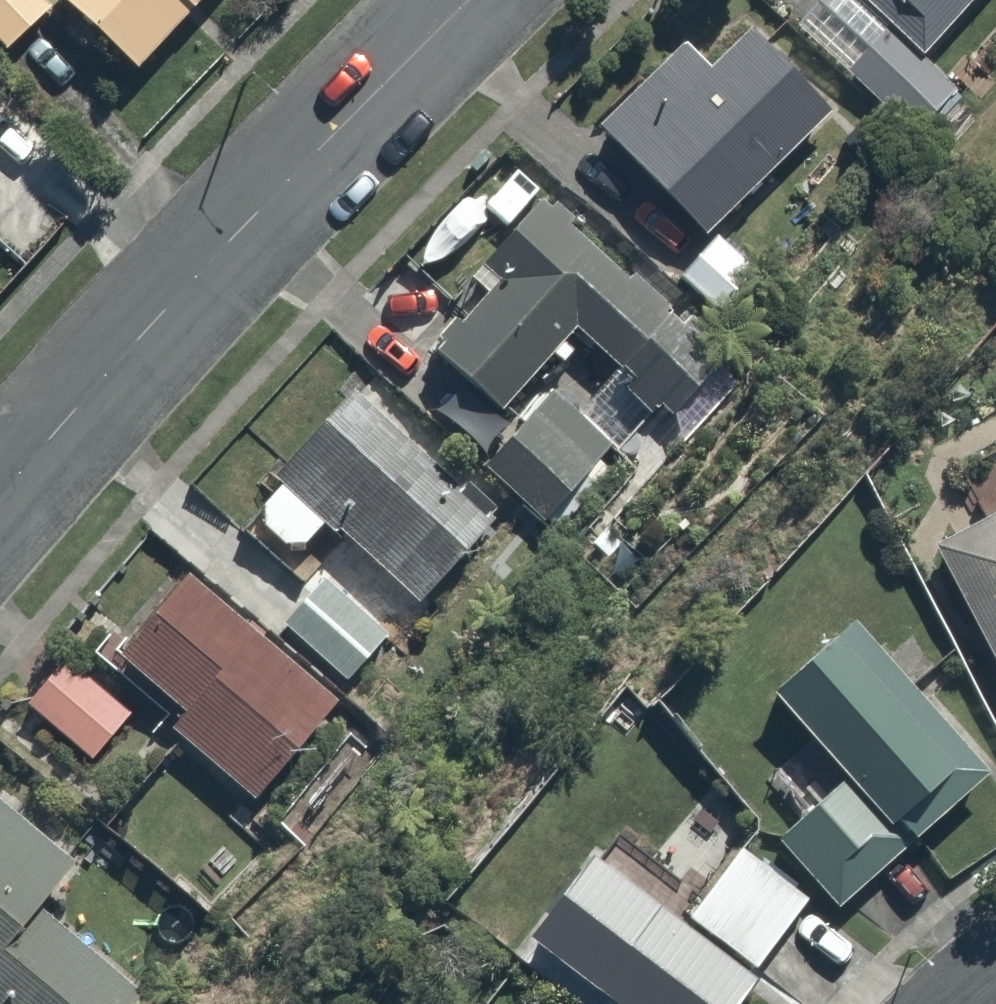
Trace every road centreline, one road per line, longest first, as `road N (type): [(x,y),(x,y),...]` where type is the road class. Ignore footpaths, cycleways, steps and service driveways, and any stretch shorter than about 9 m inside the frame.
road 1 (tertiary): [(0,493),(311,154),(472,0)]

